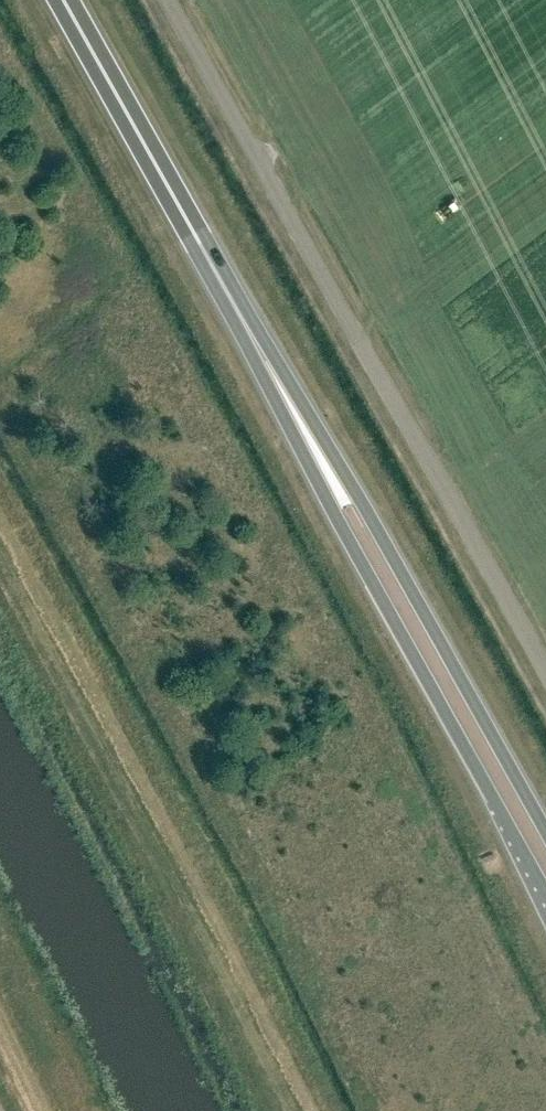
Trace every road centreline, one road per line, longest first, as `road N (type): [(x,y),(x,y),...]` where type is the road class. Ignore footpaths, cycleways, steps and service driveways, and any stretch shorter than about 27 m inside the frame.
road 1 (unclassified): [(545,655),(168,0)]
road 2 (trunk): [(217,283),(336,517),(545,892)]
road 3 (trunk): [(545,836),(217,283)]
road 4 (trunk): [(217,283),(59,0)]

